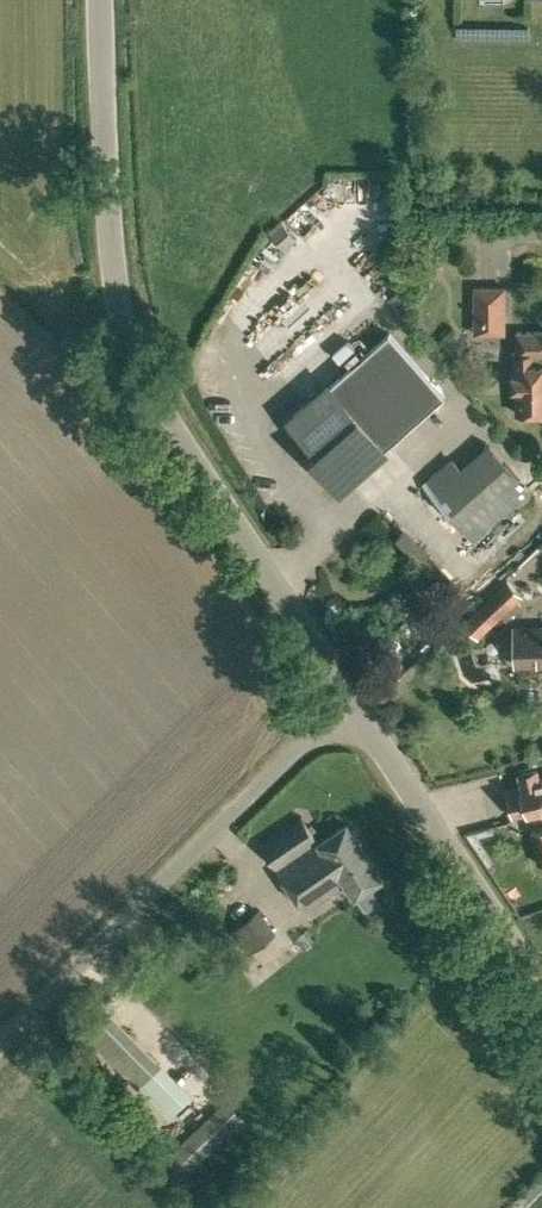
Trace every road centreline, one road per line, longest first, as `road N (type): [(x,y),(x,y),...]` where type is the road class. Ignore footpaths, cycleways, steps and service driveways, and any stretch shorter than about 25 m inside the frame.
road 1 (tertiary): [(350,698),(127,362),(107,225),(99,0)]
road 2 (unclassified): [(0,1046),(350,698)]
road 3 (tertiary): [(541,989),(350,698)]

